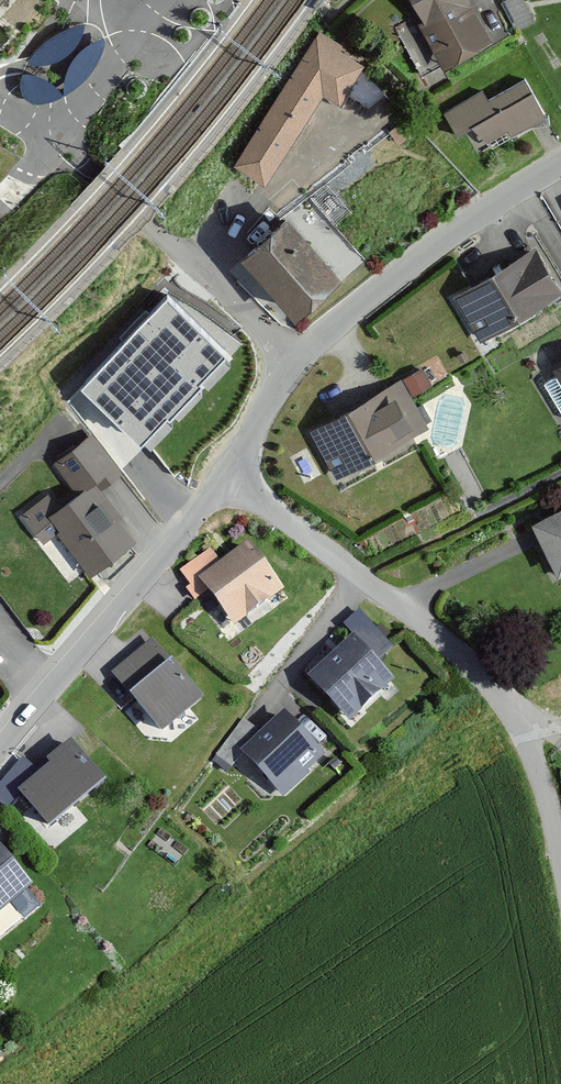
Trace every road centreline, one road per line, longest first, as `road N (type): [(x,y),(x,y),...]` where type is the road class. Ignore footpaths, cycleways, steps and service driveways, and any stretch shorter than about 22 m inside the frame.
road 1 (unclassified): [(519,715),(421,621),(225,476)]
road 2 (residential): [(0,745),(225,476)]
road 3 (residential): [(560,169),(430,252),(297,362)]
road 4 (residential): [(202,272),(287,198),(336,122)]
road 5 (residential): [(58,144),(164,0)]
road 6 (unclassified): [(560,859),(519,715)]
road 7 (residential): [(225,476),(267,396),(297,362)]
road 8 (residential): [(297,362),(202,272)]

